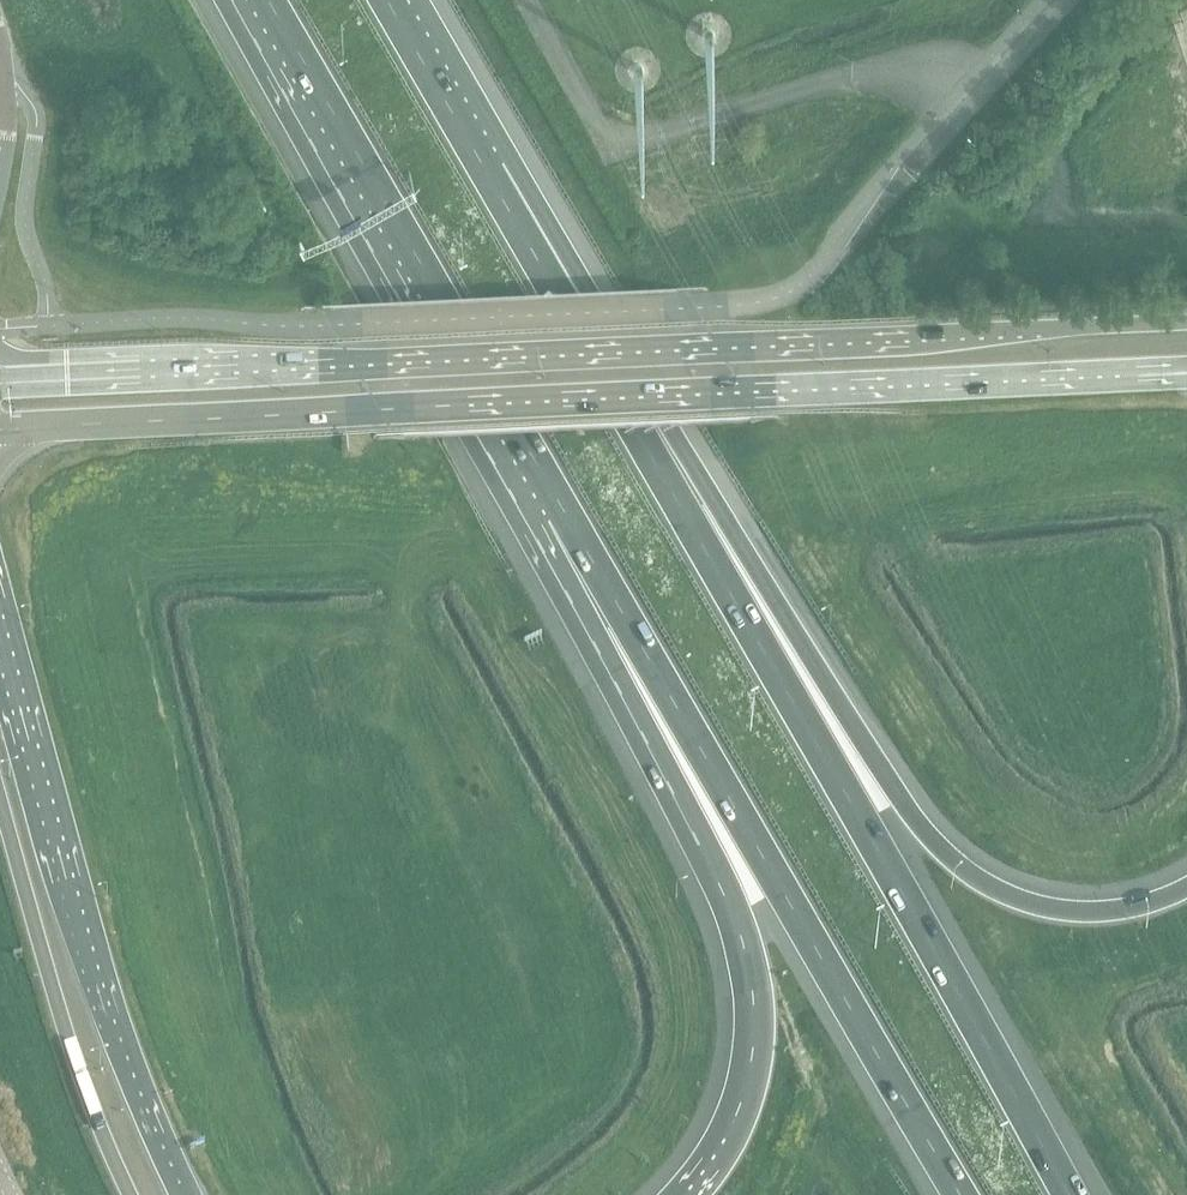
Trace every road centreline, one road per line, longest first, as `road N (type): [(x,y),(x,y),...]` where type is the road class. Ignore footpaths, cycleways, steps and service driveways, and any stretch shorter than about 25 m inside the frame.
road 1 (primary): [(0,429),(1186,367)]
road 2 (primary): [(1186,322),(0,376)]
road 3 (motorway): [(1069,1194),(591,343)]
road 4 (motorway): [(1186,888),(1122,908),(1042,906),(985,883),(948,855),(591,343)]
road 5 (motorway): [(560,506),(963,1194)]
road 6 (motorway): [(560,506),(725,892),(754,989),(753,1055),(734,1121),(683,1194)]
road 7 (primary): [(177,1194),(138,1107),(0,634)]
road 8 (motorway): [(267,0),(560,506)]
road 9 (primary): [(0,800),(67,1041),(129,1194)]
road 10 (motorway): [(591,343),(387,0)]
road 11 (unclassified): [(1074,0),(911,174)]

